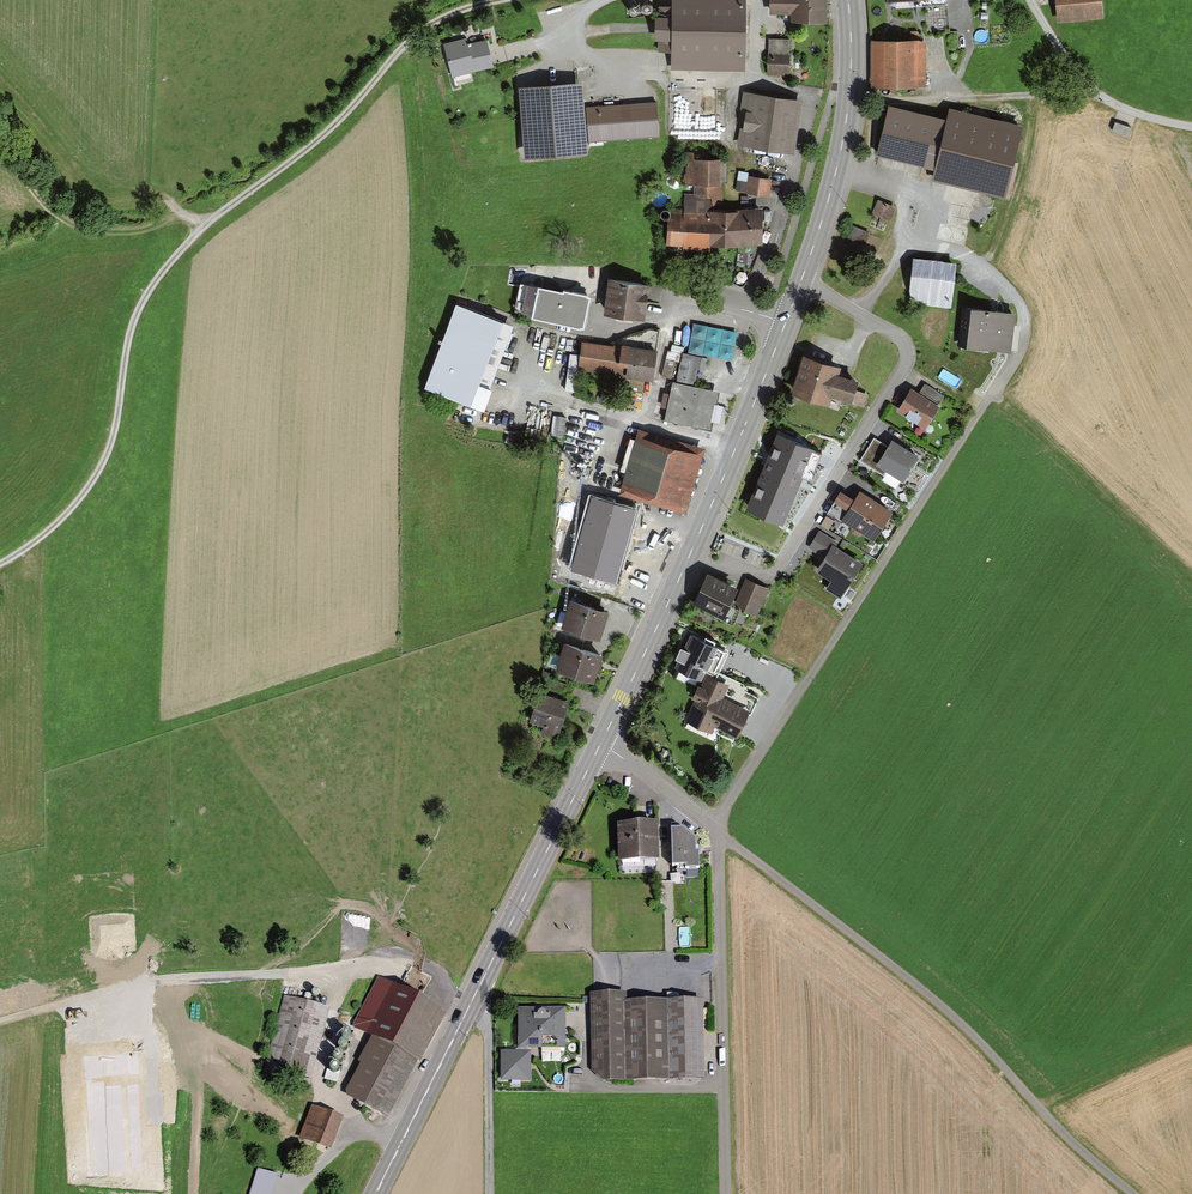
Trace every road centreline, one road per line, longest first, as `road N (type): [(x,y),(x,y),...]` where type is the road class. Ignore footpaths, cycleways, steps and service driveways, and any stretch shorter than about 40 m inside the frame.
road 1 (track): [(0,563),(61,521),(102,463),(129,333),(148,290),(185,245),(329,130),(410,37),(443,14),(506,0)]
road 2 (track): [(851,306),(878,291),(905,245),(949,252),(996,279),(1021,308),(1023,332),(1017,354),(809,678)]
road 3 (primary): [(598,744),(692,550),(800,281)]
road 4 (primary): [(375,1193),(598,744)]
road 5 (residential): [(771,578),(905,358),(896,333),(800,281)]
road 6 (track): [(1130,1193),(934,1000),(857,941)]
road 7 (track): [(717,828),(726,1193)]
road 8 (track): [(0,1019),(128,984),(337,970)]
road 9 (primary): [(800,281),(836,166),(850,64),(847,0)]
road 10 (track): [(204,226),(152,189),(101,199),(73,186),(0,95)]
road 11 (track): [(1027,0),(1088,89),(1191,126)]
road 12 (track): [(468,1005),(487,1022),(487,1193)]
road 13 (track): [(717,828),(857,941)]
road 14 (residential): [(598,744),(717,828)]
road 15 (track): [(337,970),(396,971),(464,1012)]
road 16 (track): [(905,245),(904,201),(890,187),(834,172)]

